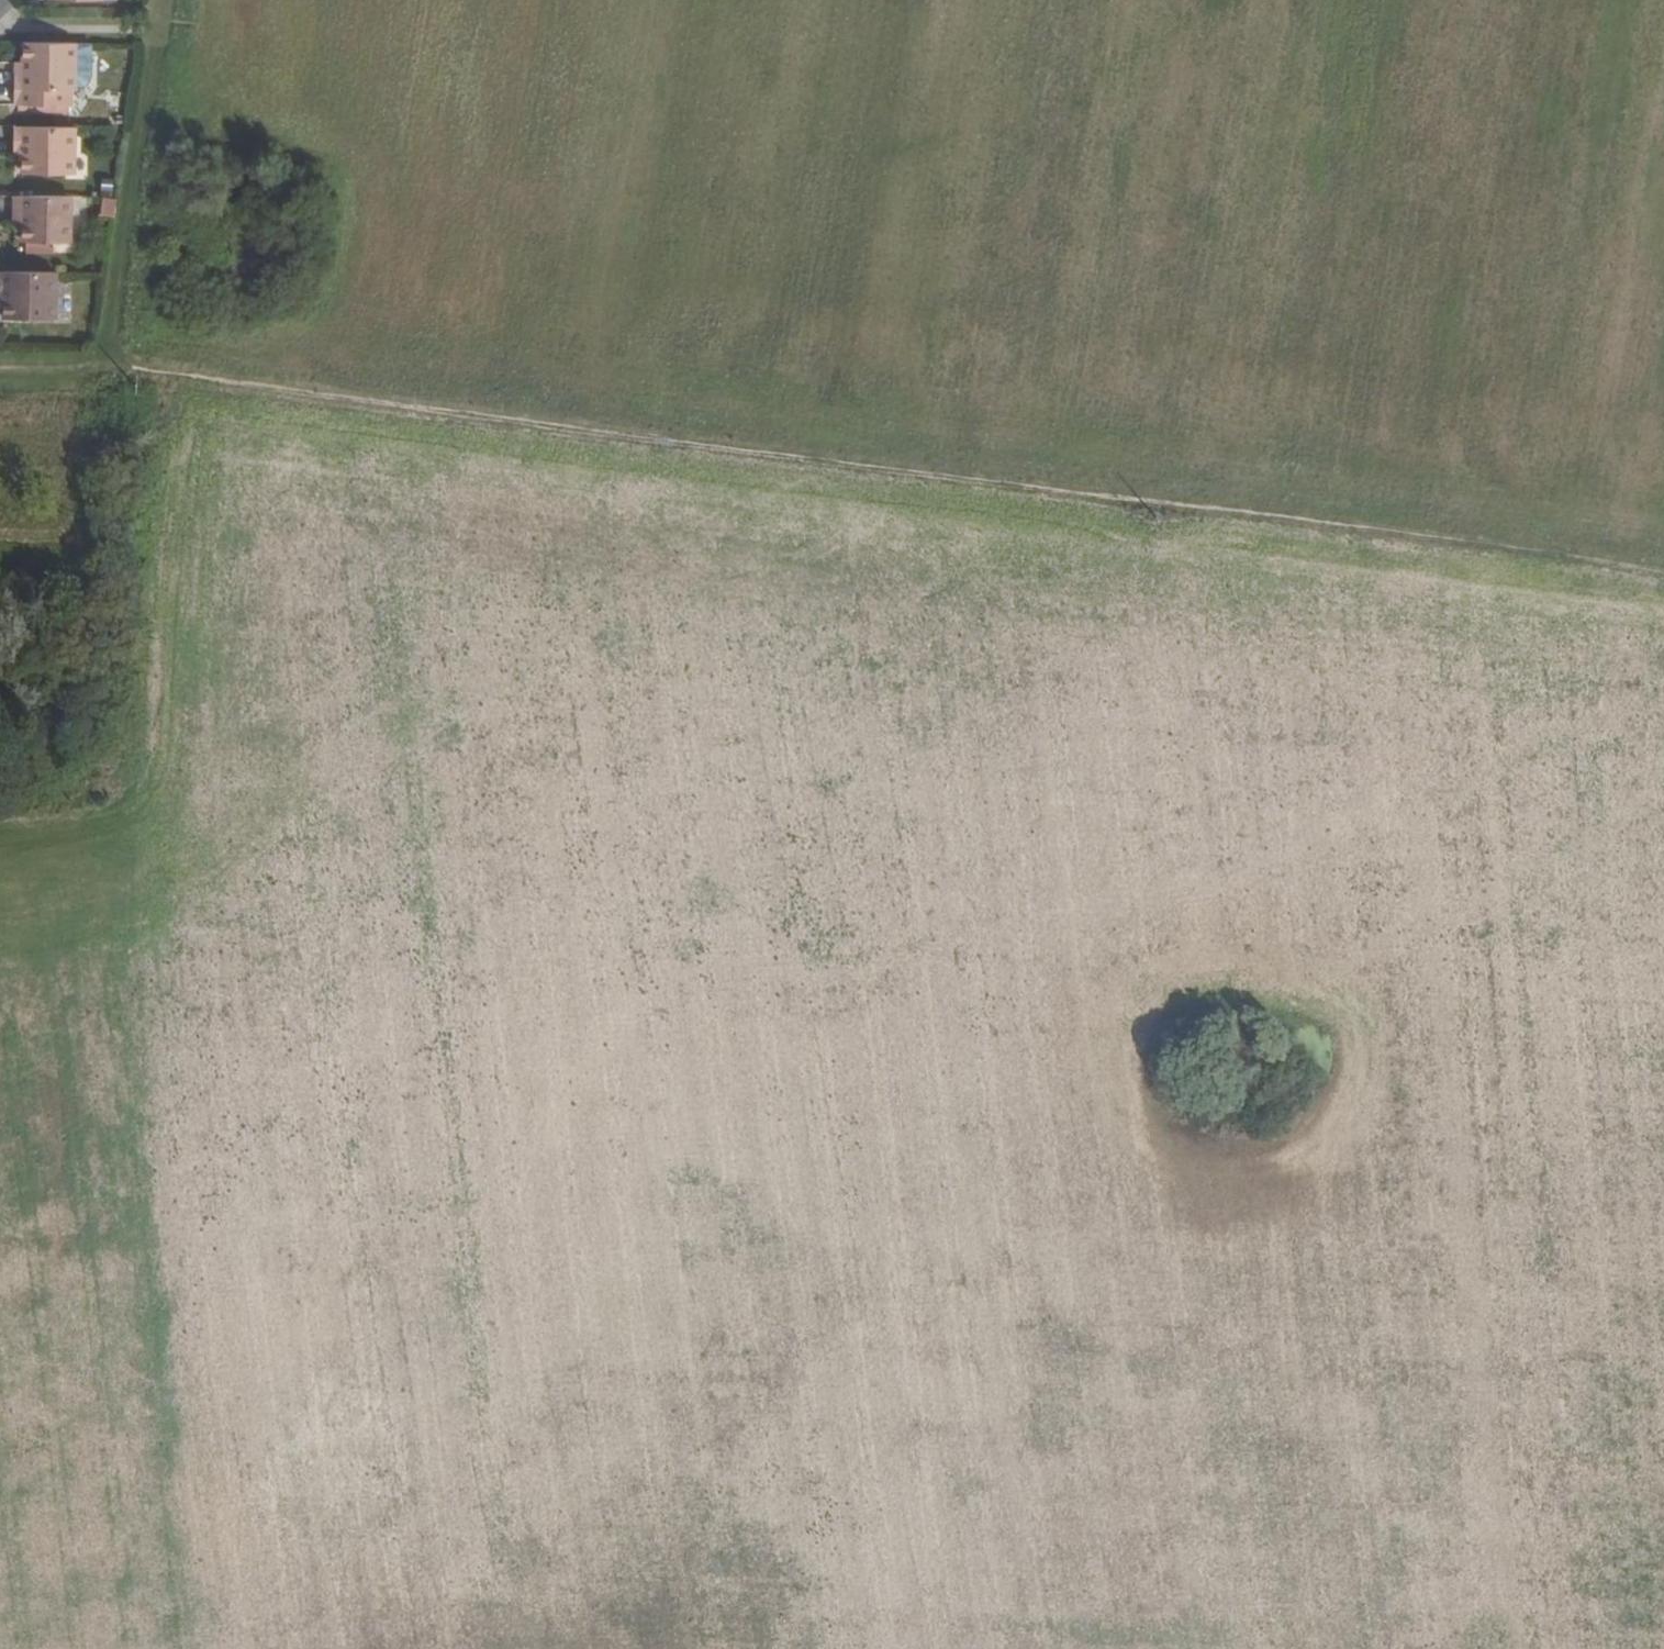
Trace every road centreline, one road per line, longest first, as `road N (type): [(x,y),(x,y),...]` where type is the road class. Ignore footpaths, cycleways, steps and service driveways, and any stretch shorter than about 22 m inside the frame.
road 1 (track): [(0,367),(216,380),(1663,568)]
road 2 (track): [(163,0),(104,368)]

